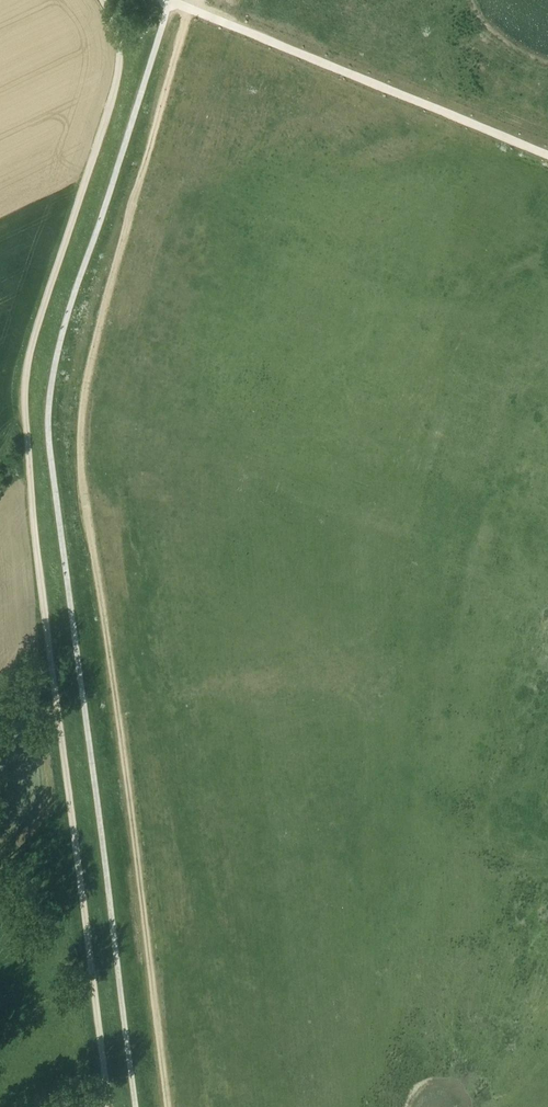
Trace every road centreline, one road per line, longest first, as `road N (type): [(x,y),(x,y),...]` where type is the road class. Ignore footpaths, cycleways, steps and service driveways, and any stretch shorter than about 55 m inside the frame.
road 1 (track): [(110,1106),(24,402),(30,349),(119,66),(103,0)]
road 2 (track): [(188,4),(83,395),(81,453),(167,1106)]

